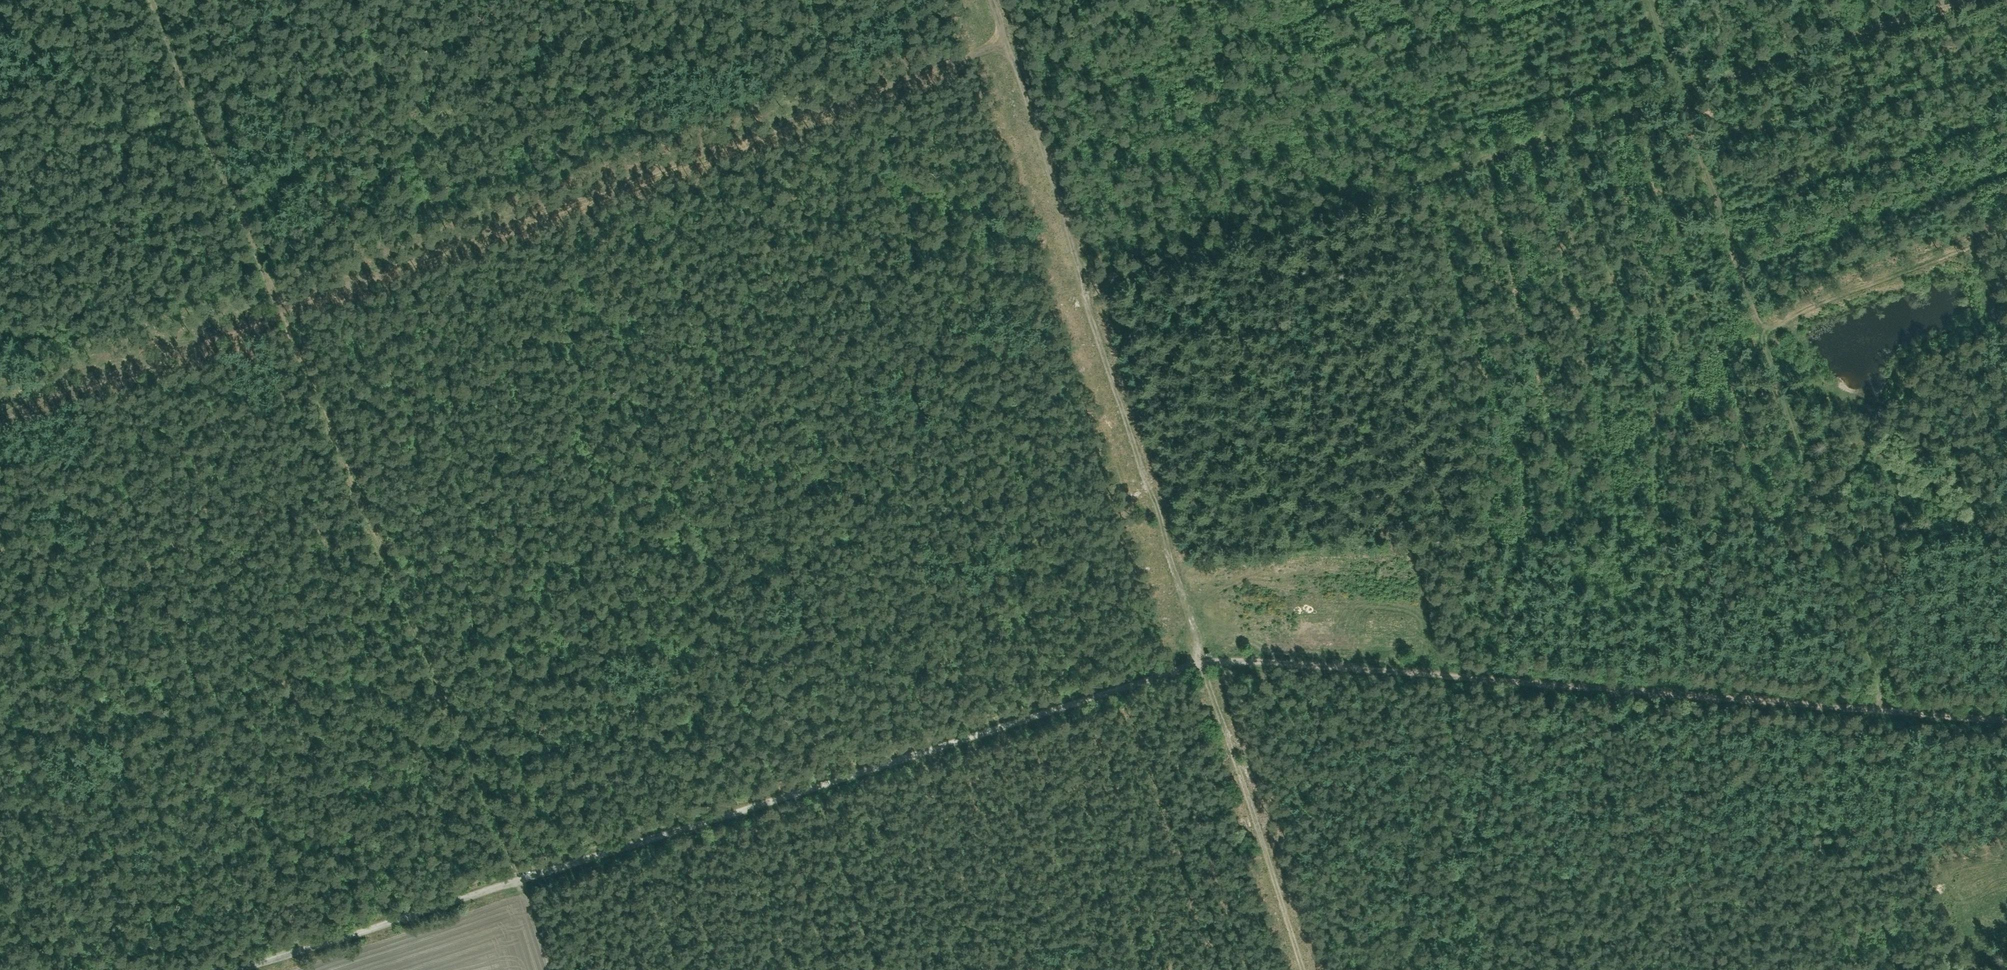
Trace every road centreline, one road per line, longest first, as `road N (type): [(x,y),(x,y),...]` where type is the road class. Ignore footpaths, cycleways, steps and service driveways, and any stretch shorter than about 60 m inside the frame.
road 1 (track): [(231,969),(1195,656),(1883,704)]
road 2 (track): [(1005,46),(0,415)]
road 3 (track): [(552,969),(520,876),(151,0)]
road 4 (track): [(1303,969),(1195,656),(1087,283),(990,0)]
road 5 (track): [(1087,283),(1949,0)]
road 6 (track): [(1653,0),(1883,704)]
road 7 (track): [(1883,704),(2006,712)]

